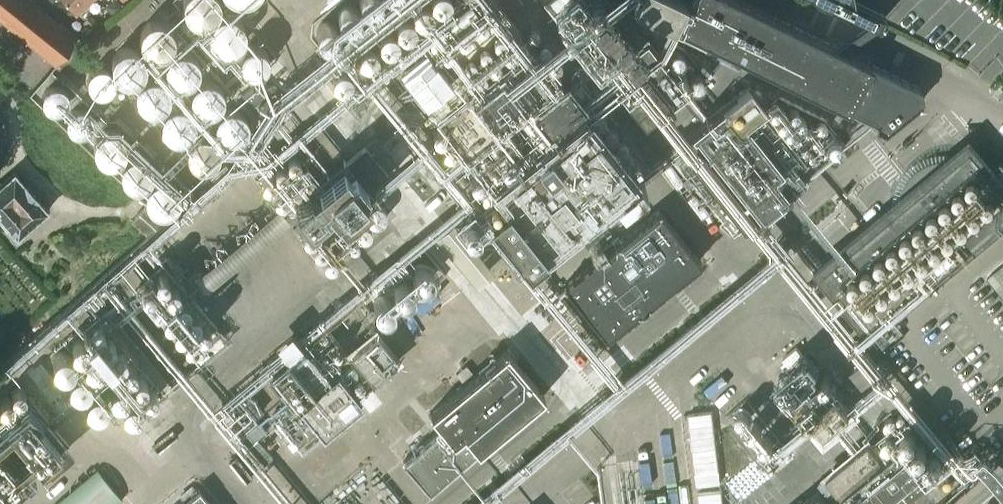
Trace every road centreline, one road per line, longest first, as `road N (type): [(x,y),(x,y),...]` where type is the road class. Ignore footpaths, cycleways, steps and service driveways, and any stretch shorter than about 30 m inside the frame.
road 1 (unclassified): [(1002,116),(779,0)]

